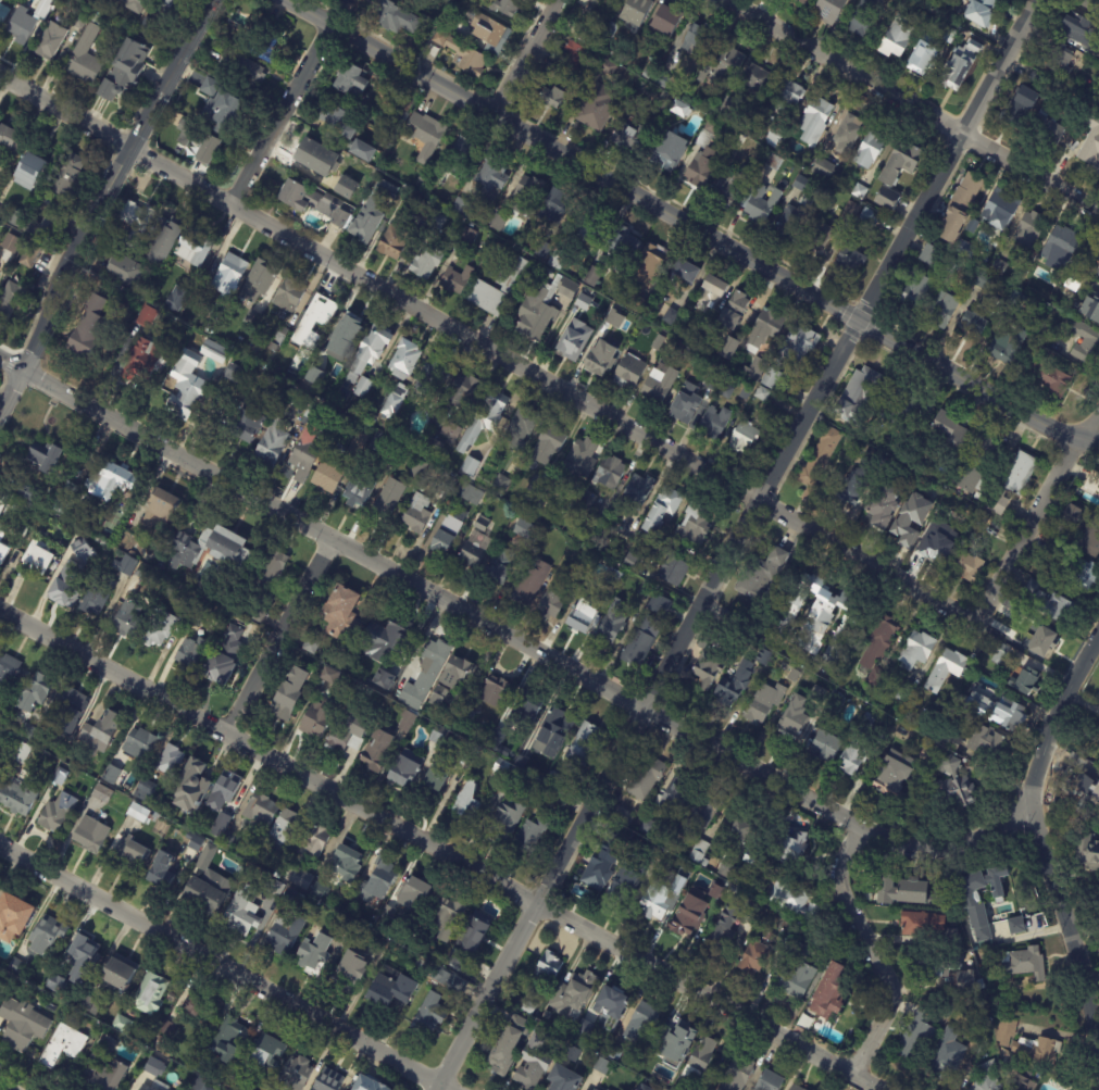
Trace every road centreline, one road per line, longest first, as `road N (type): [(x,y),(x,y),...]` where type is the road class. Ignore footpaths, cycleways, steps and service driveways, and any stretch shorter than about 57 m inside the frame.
road 1 (residential): [(978,614),(762,502),(0,75)]
road 2 (residential): [(875,1089),(0,608)]
road 3 (tertiary): [(1098,442),(860,321),(300,0)]
road 4 (tertiary): [(440,1089),(860,321)]
road 5 (tertiary): [(0,360),(647,707)]
road 6 (residential): [(455,1089),(0,844)]
road 7 (residential): [(1098,637),(1063,701),(1028,813),(1082,966),(1098,1061)]
road 8 (residential): [(647,707),(909,848),(942,850),(1028,813)]
road 9 (residential): [(1098,209),(733,0)]
road 10 (tertiary): [(22,372),(216,0)]
road 11 (residential): [(860,321),(1037,0)]
road 12 (residential): [(849,1076),(890,993),(838,874),(859,826)]
road 13 (residential): [(978,614),(1098,412)]
road 14 (residential): [(233,199),(345,0)]
road 15 (residential): [(224,735),(333,541)]
road 16 (residential): [(497,118),(560,0)]

